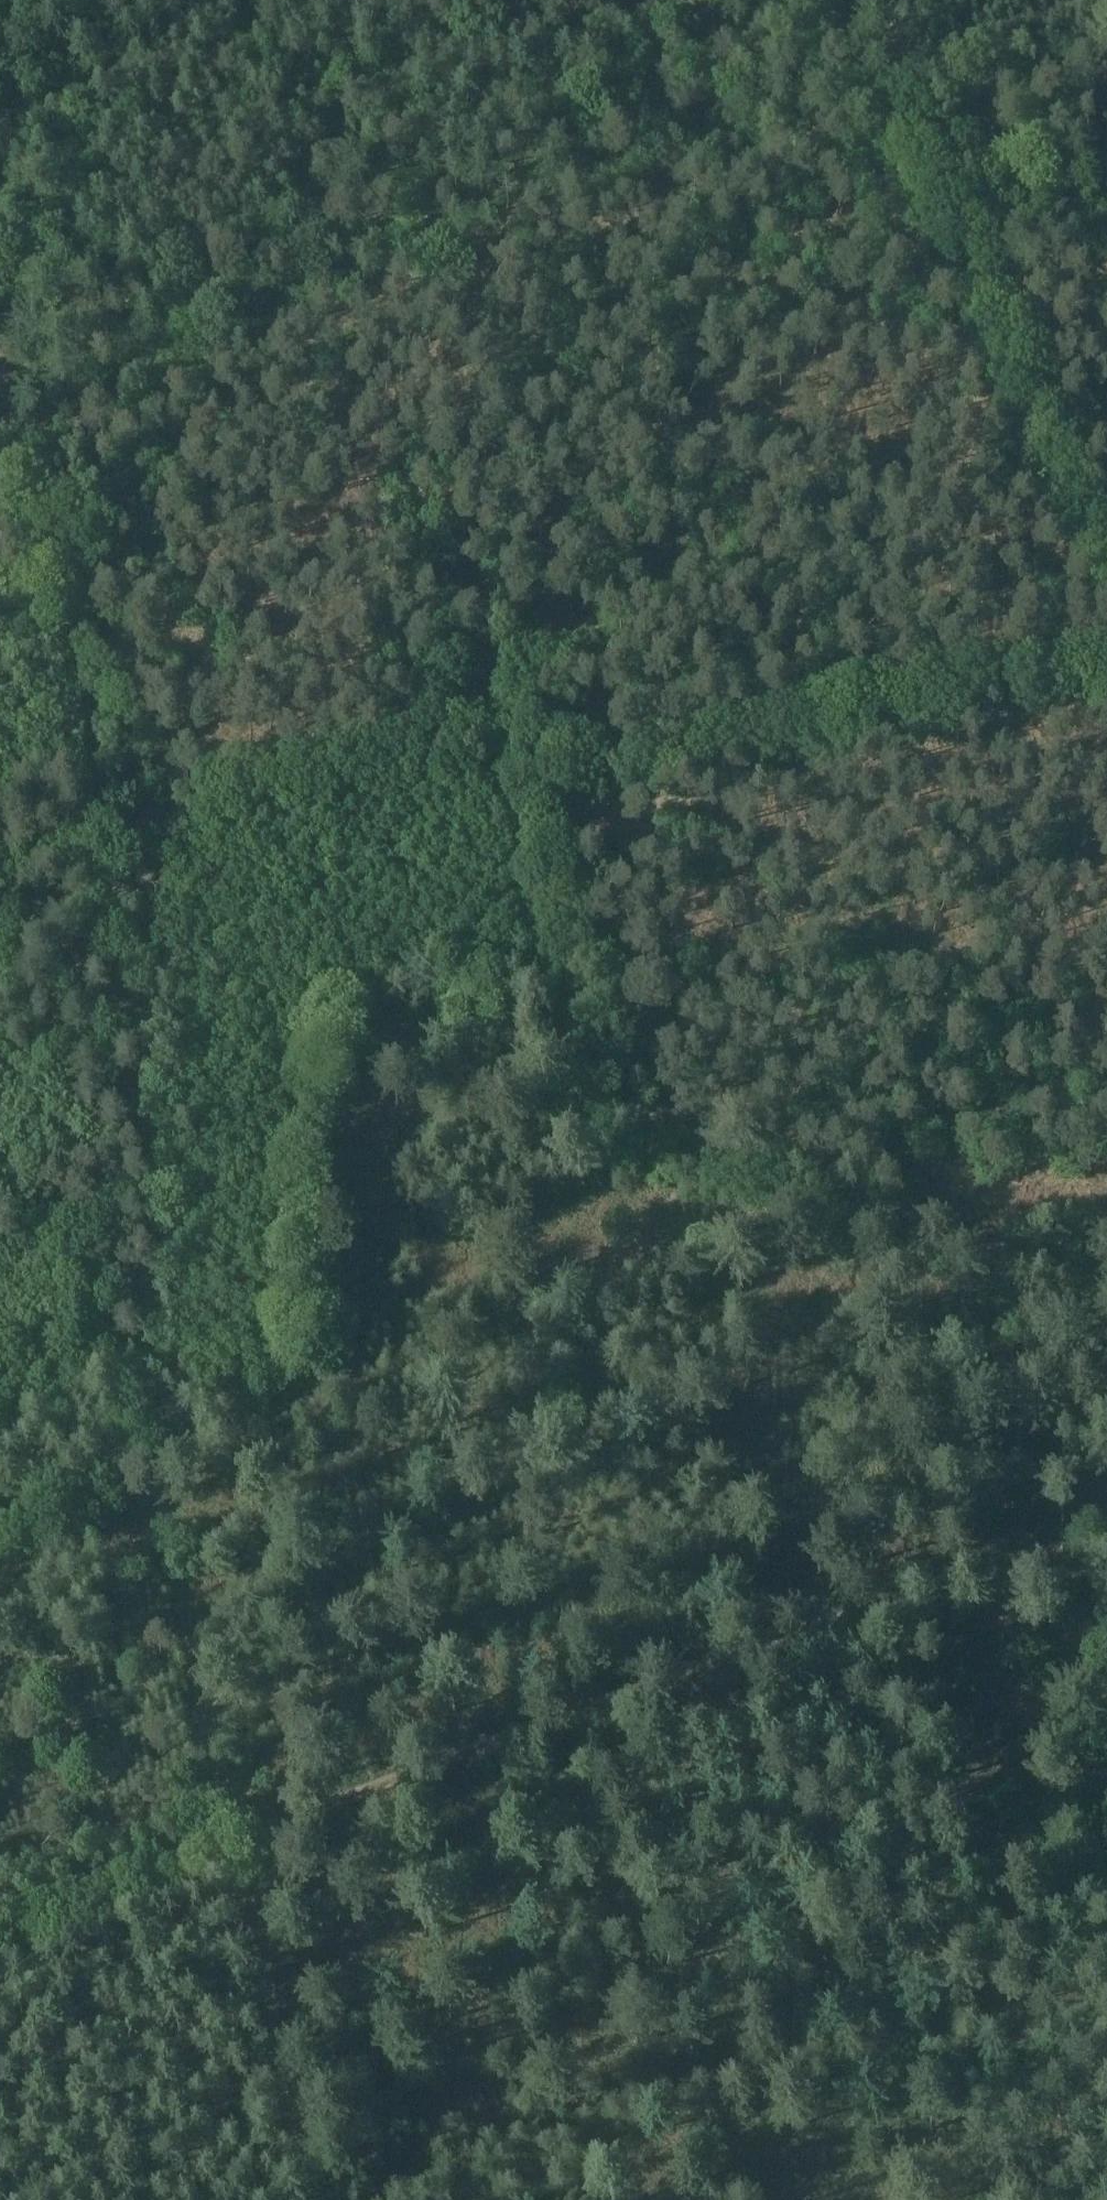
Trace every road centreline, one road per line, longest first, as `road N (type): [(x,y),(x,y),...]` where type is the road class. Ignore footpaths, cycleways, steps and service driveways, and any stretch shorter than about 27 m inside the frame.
road 1 (track): [(0,349),(36,454),(119,881),(154,1150),(140,1301),(140,1434),(228,1842)]
road 2 (track): [(228,1842),(330,1813),(801,1616),(1106,1558)]
road 3 (track): [(893,0),(1106,504)]
road 4 (track): [(228,1842),(304,2199)]
road 5 (track): [(0,1926),(228,1842)]

